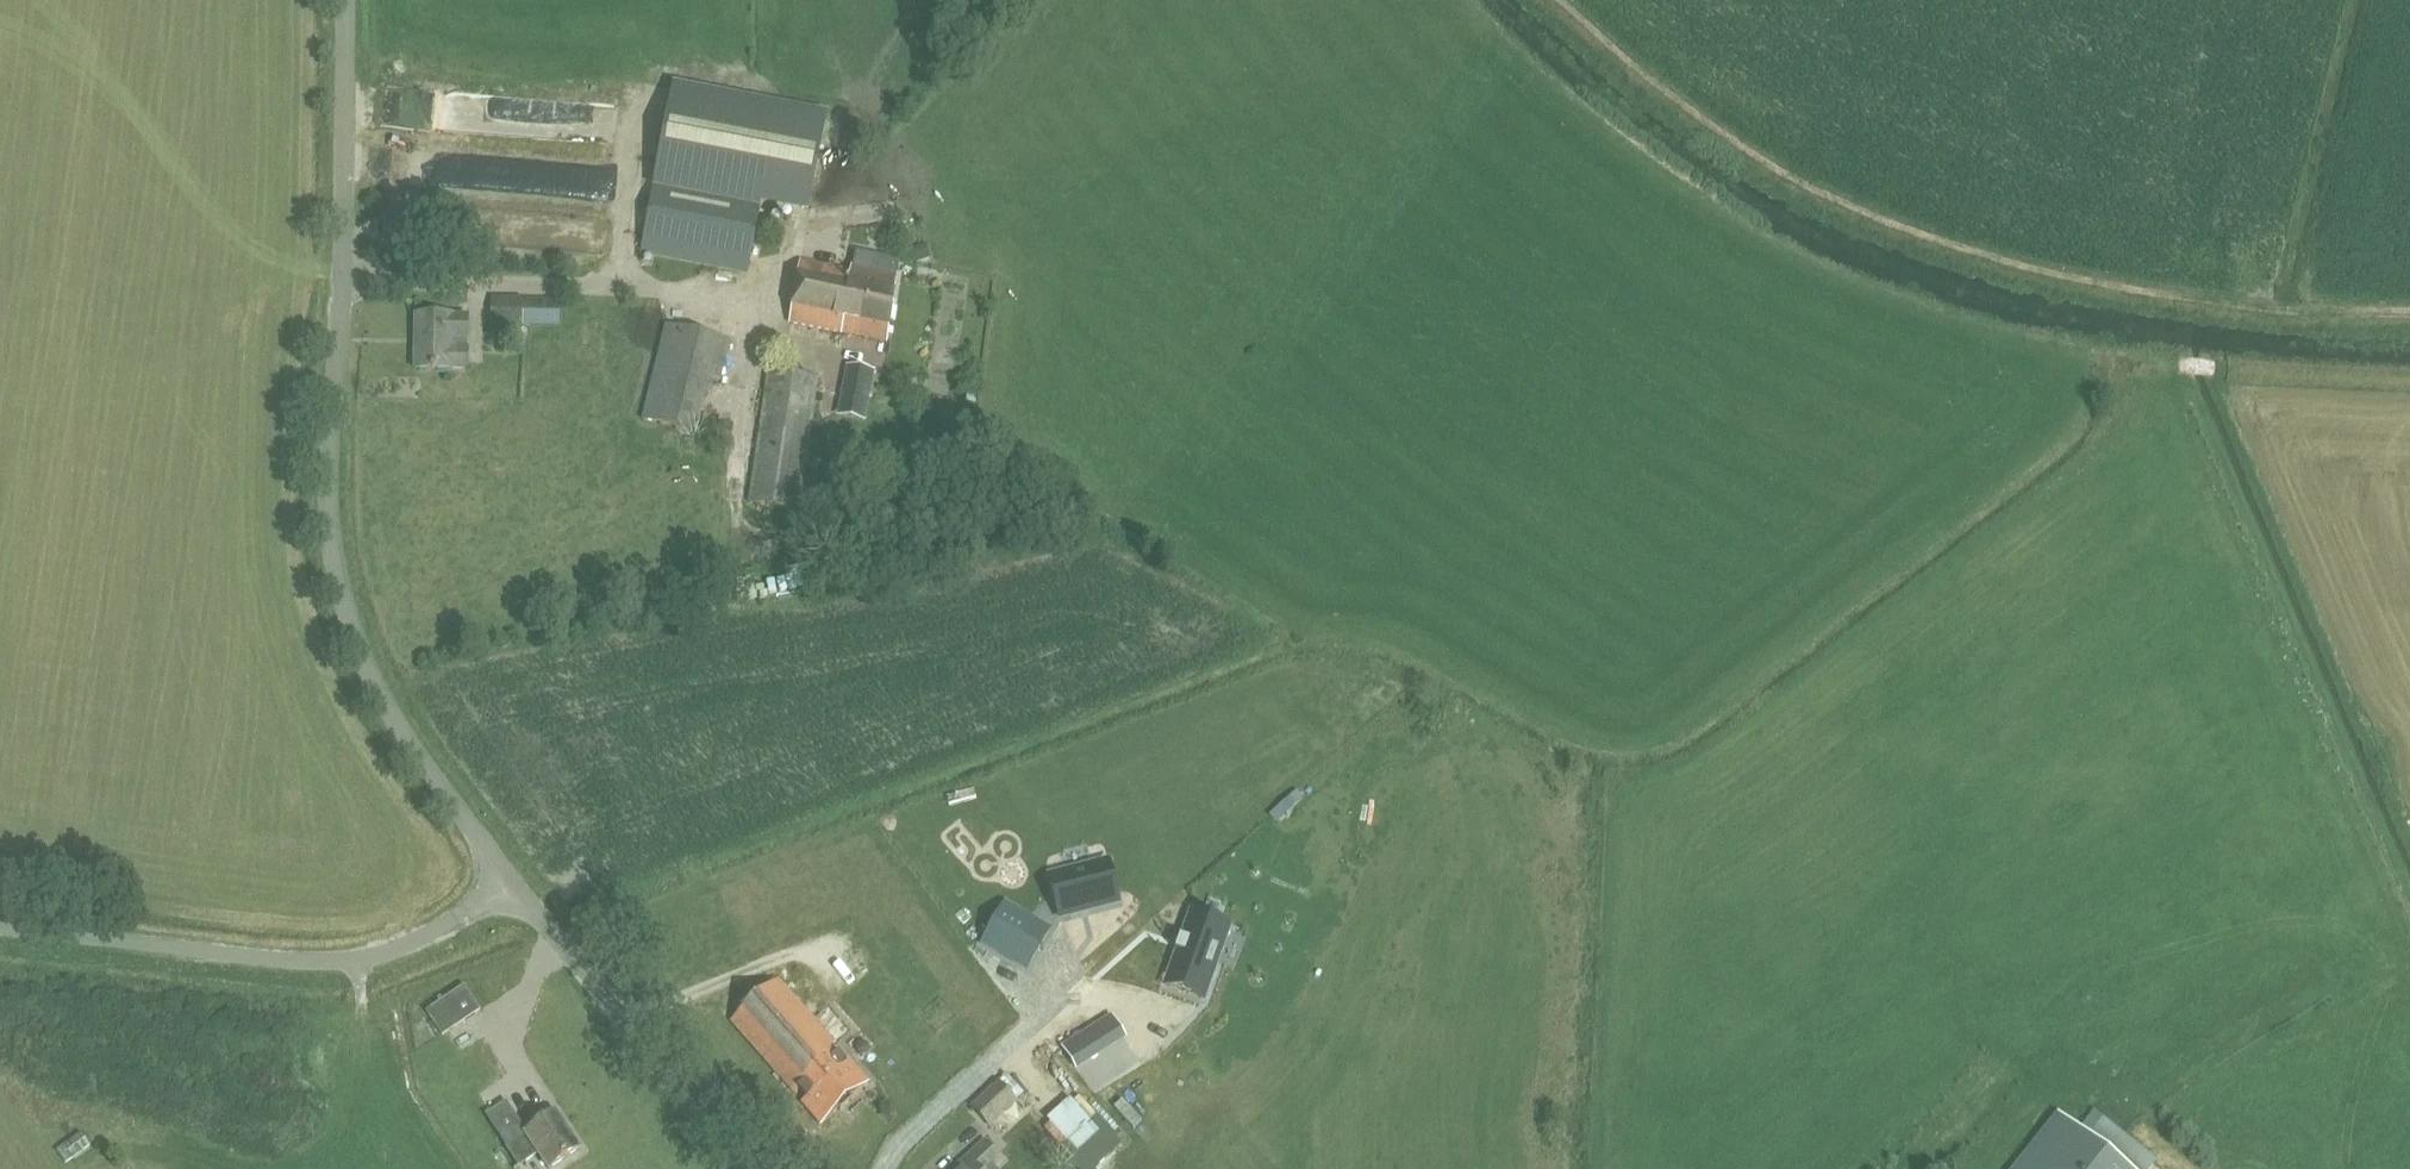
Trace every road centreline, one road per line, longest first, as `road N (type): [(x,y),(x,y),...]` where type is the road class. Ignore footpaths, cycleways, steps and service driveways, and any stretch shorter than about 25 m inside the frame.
road 1 (track): [(529,907),(1207,652),(1265,655),(1359,697),(1362,711),(1342,740),(1289,770)]
road 2 (unclassified): [(510,882),(400,735),(364,664),(335,577),(327,467),(342,273),(345,0)]
road 3 (unclassified): [(510,882),(427,939),(327,963),(0,928)]
road 4 (unclassified): [(510,882),(732,1168)]

